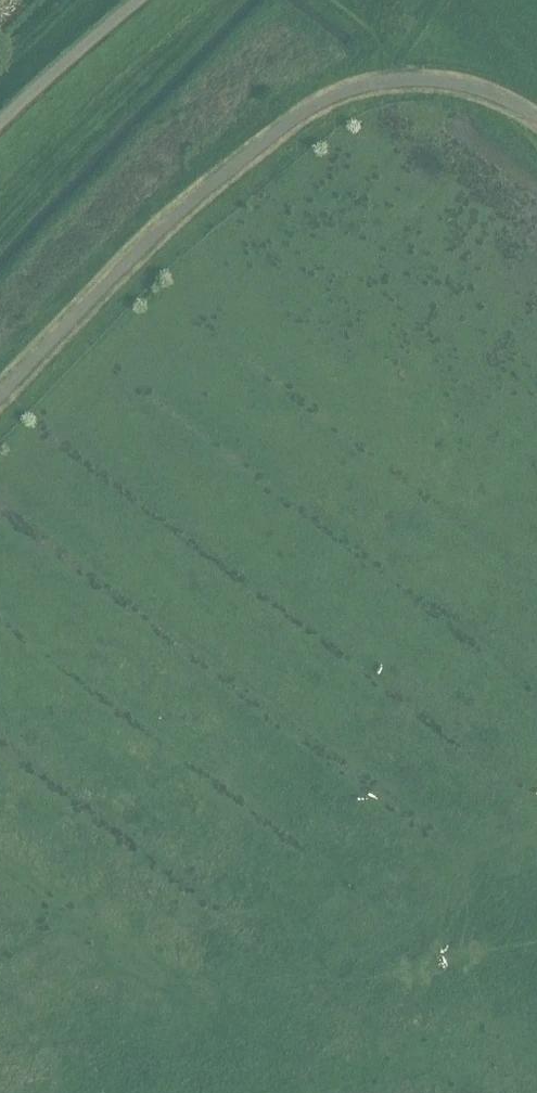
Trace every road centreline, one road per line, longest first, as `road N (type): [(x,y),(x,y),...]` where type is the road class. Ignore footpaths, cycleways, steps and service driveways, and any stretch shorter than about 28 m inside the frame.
road 1 (unclassified): [(0,127),(140,0)]

